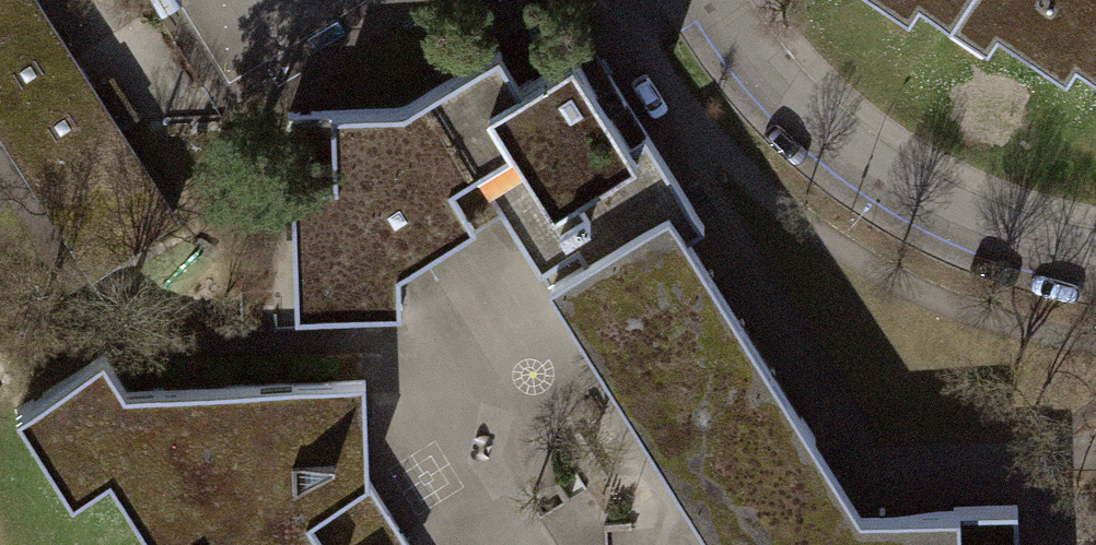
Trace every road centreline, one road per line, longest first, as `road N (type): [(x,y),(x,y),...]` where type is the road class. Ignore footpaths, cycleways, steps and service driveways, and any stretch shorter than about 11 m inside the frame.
road 1 (residential): [(696,0),(729,52),(872,200),(1095,275)]

